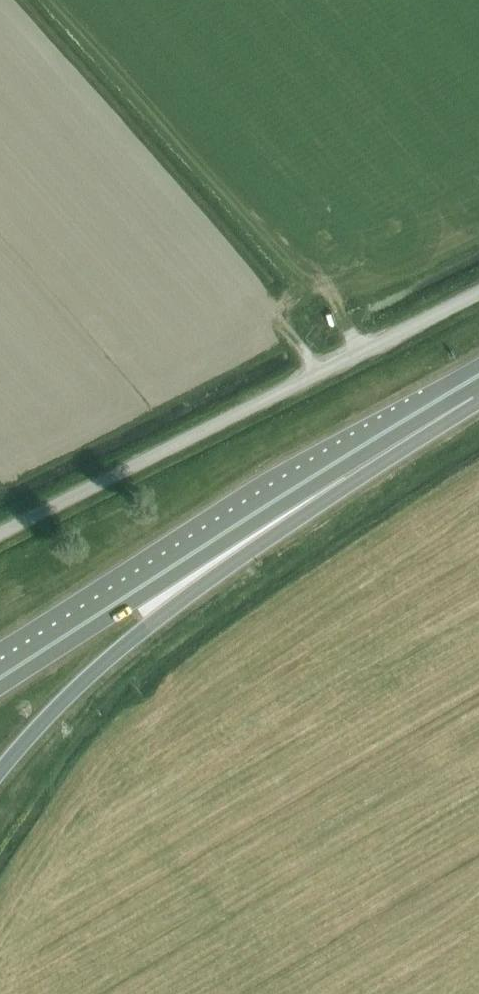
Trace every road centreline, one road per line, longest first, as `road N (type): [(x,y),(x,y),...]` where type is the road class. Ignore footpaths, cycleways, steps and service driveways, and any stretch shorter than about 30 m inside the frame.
road 1 (trunk): [(0,770),(140,630),(478,398)]
road 2 (unclassified): [(0,535),(478,293)]
road 3 (trunk): [(35,654),(478,377)]

